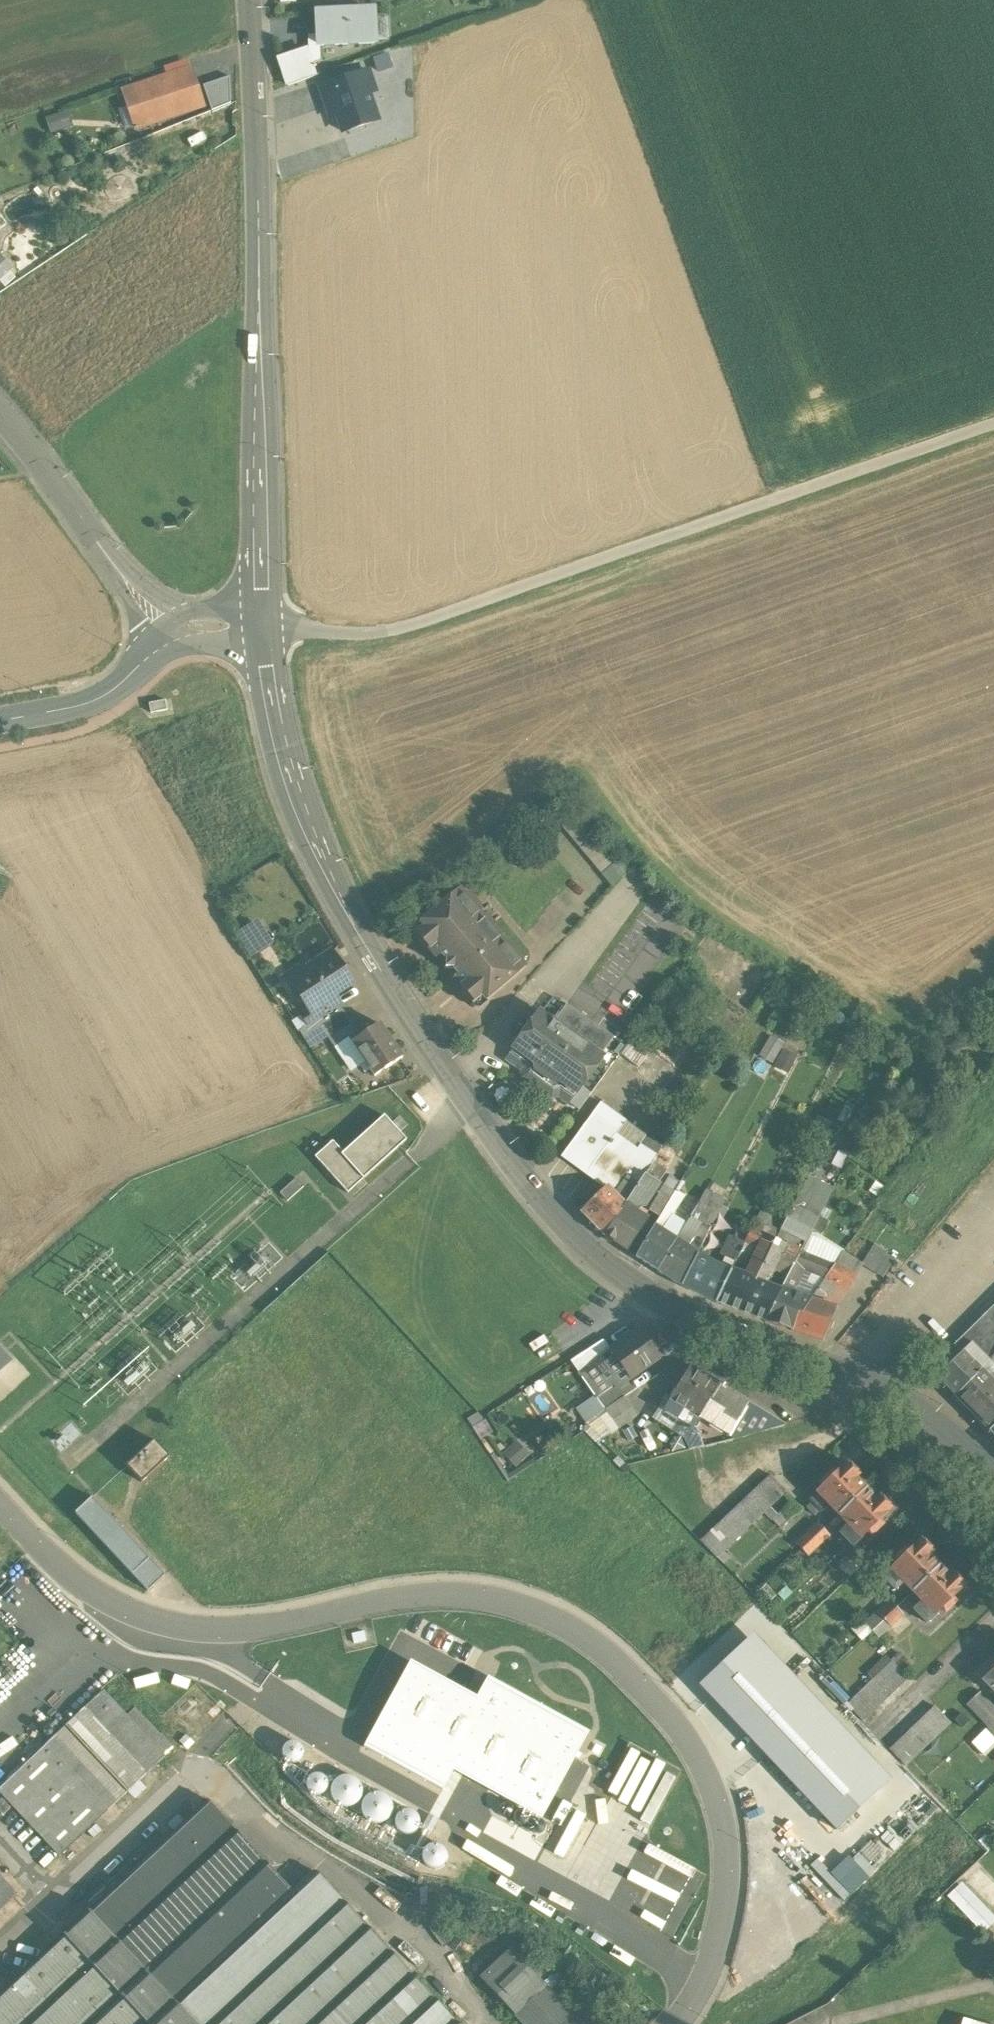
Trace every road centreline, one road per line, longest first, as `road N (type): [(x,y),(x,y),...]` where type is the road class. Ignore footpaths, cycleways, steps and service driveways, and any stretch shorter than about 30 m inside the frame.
road 1 (tertiary): [(993,1479),(882,1384),(693,1320),(571,1238),(470,1108),(334,891),(278,743),(261,632)]
road 2 (unclassified): [(0,1506),(86,1593),(154,1625),(240,1632),(431,1596),(524,1608),(591,1638),(681,1732),(719,1808),(728,1852),(717,1939),(700,1985),(674,2023)]
road 3 (track): [(261,632),(352,637),(412,630),(993,429)]
road 4 (tertiary): [(261,632),(256,123),(245,0)]
road 5 (residential): [(173,640),(0,413)]
road 6 (tertiary): [(0,721),(83,706),(173,640)]
road 7 (track): [(852,1426),(714,1493),(700,1459)]

